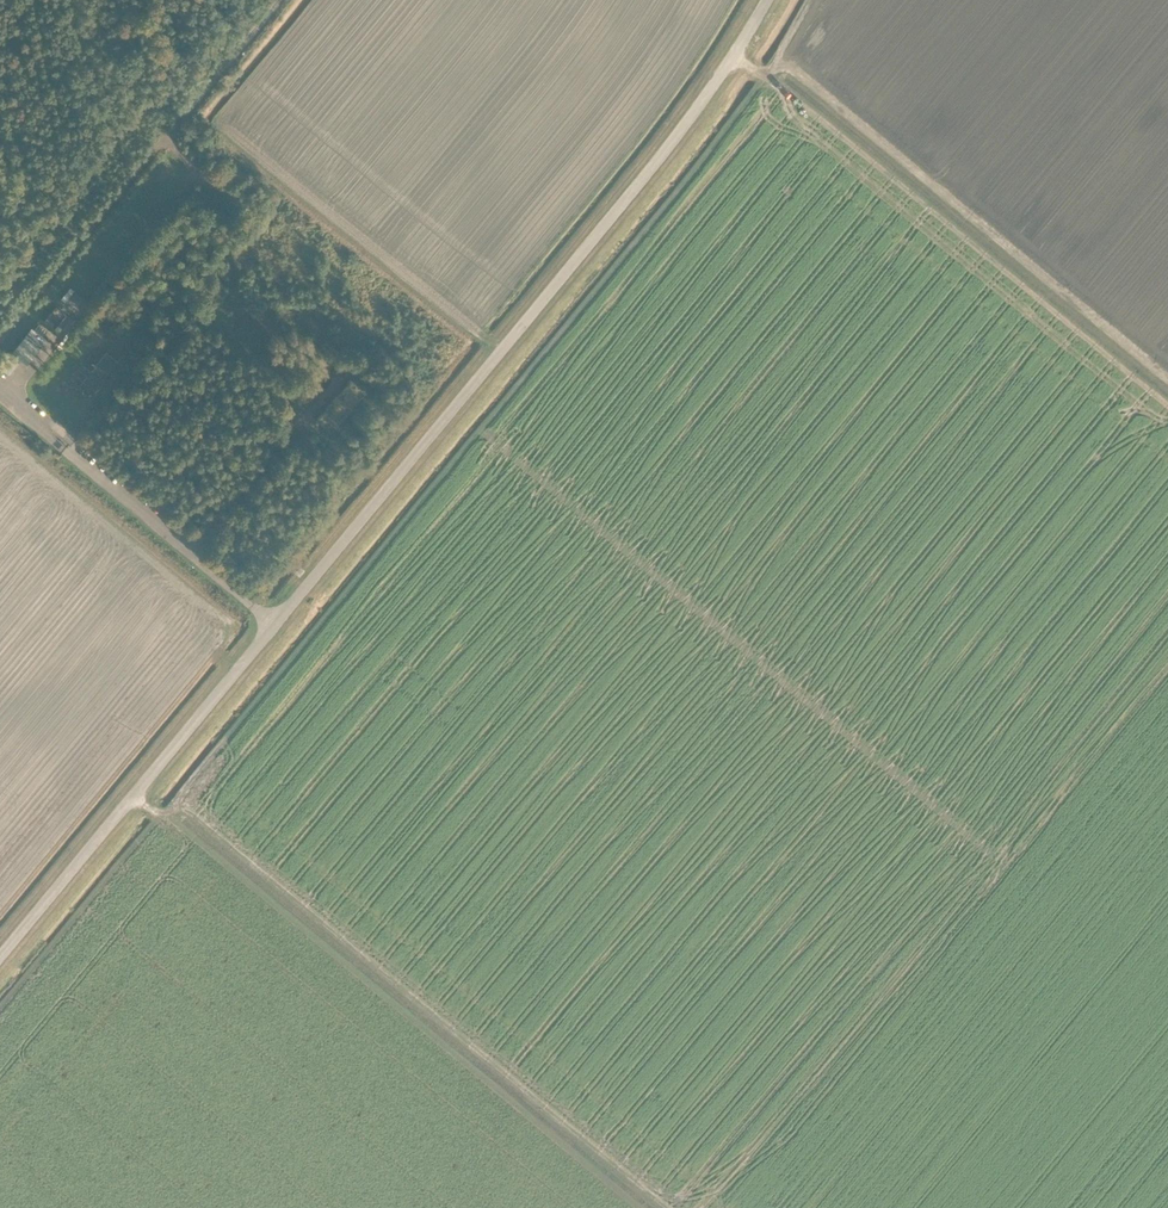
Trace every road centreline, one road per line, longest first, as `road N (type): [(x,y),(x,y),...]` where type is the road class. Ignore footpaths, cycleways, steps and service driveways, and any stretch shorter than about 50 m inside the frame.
road 1 (unclassified): [(0,956),(666,150),(767,0)]

